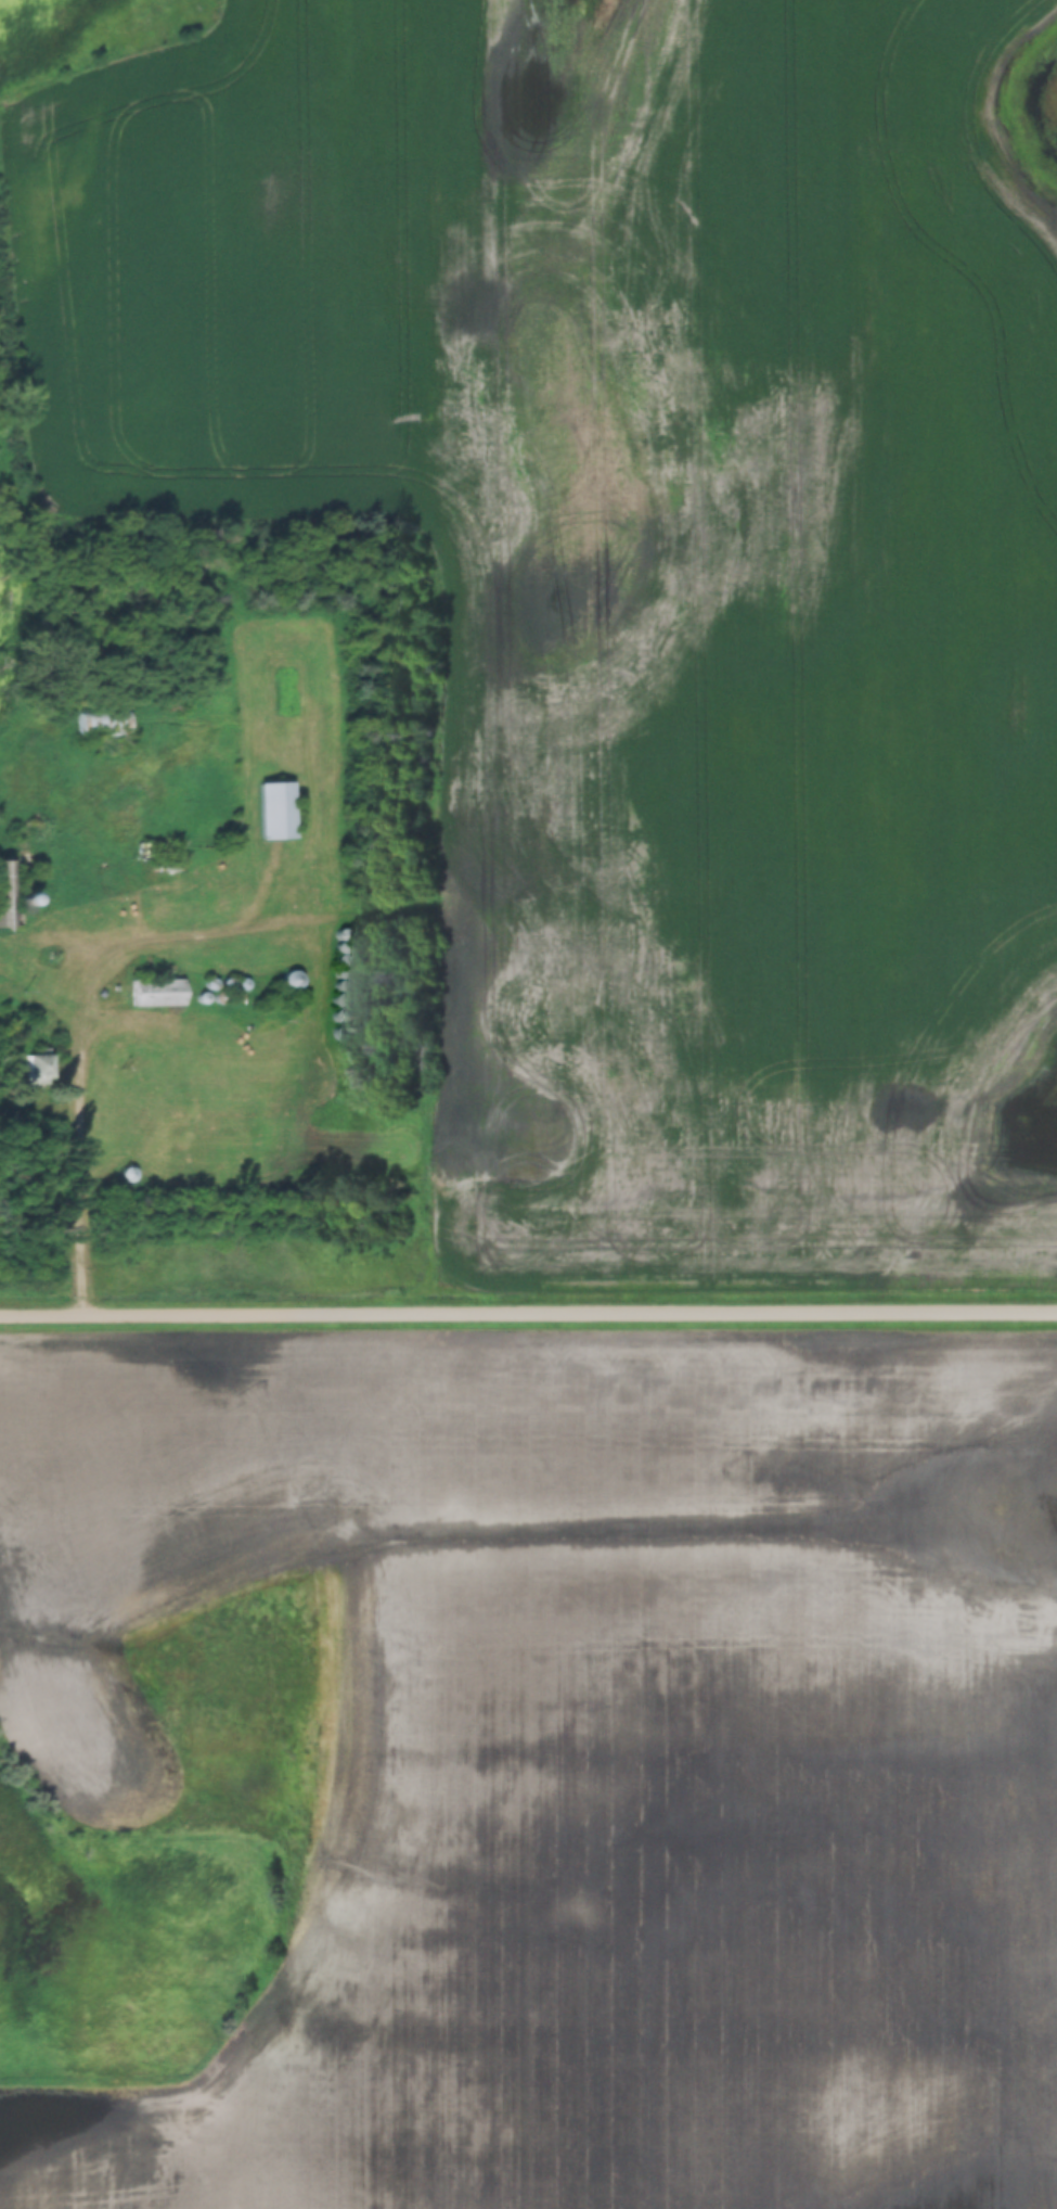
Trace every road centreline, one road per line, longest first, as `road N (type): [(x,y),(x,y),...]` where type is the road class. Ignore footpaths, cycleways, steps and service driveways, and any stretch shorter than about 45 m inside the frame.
road 1 (track): [(89,1035),(102,969),(160,943),(324,925),(485,921),(493,615),(483,0)]
road 2 (residential): [(1056,1317),(0,1322)]

